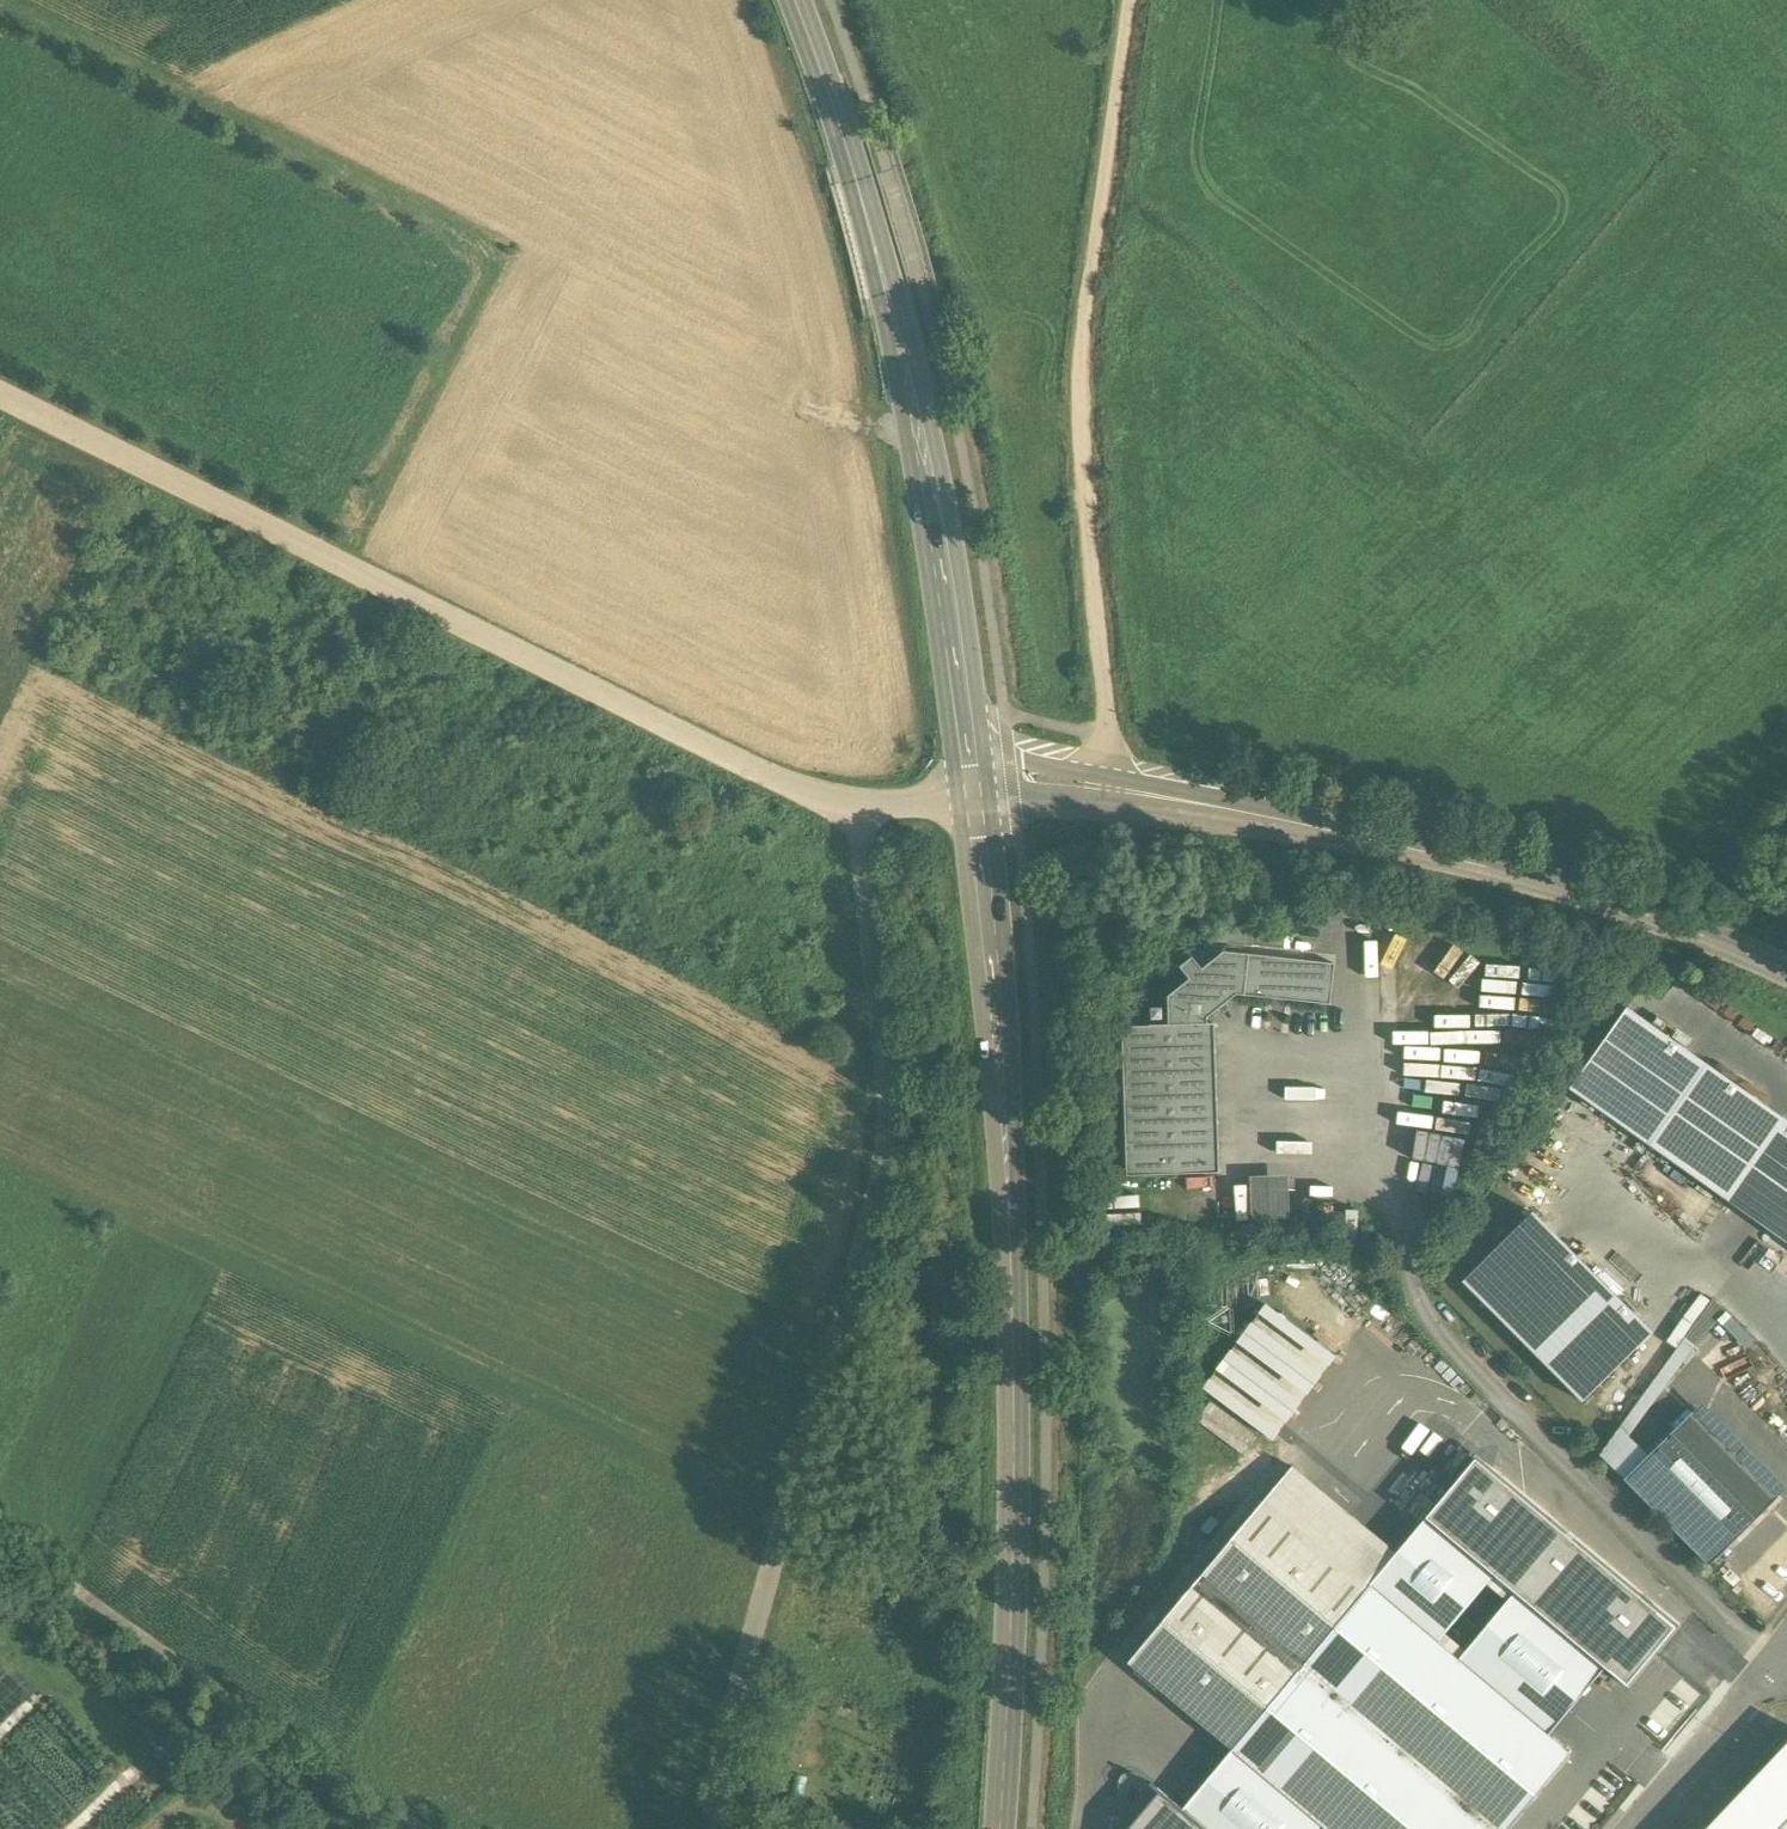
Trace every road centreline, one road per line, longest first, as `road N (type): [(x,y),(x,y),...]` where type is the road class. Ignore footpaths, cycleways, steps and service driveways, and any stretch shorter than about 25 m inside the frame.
road 1 (track): [(861,801),(888,1091),(885,1153),(718,1759),(721,1828)]
road 2 (secondary): [(971,782),(1009,1180),(1014,1336),(1001,1828)]
road 3 (secondary): [(1786,967),(1599,896),(1453,859),(1113,789),(1007,777),(971,782)]
road 4 (secondary): [(971,782),(875,222),(794,0)]
road 5 (track): [(1155,0),(1096,387),(1113,789)]
road 6 (track): [(425,1828),(141,1635),(0,1525)]
road 7 (track): [(1786,251),(1489,0)]
road 8 (residential): [(1633,1828),(1779,1647)]

